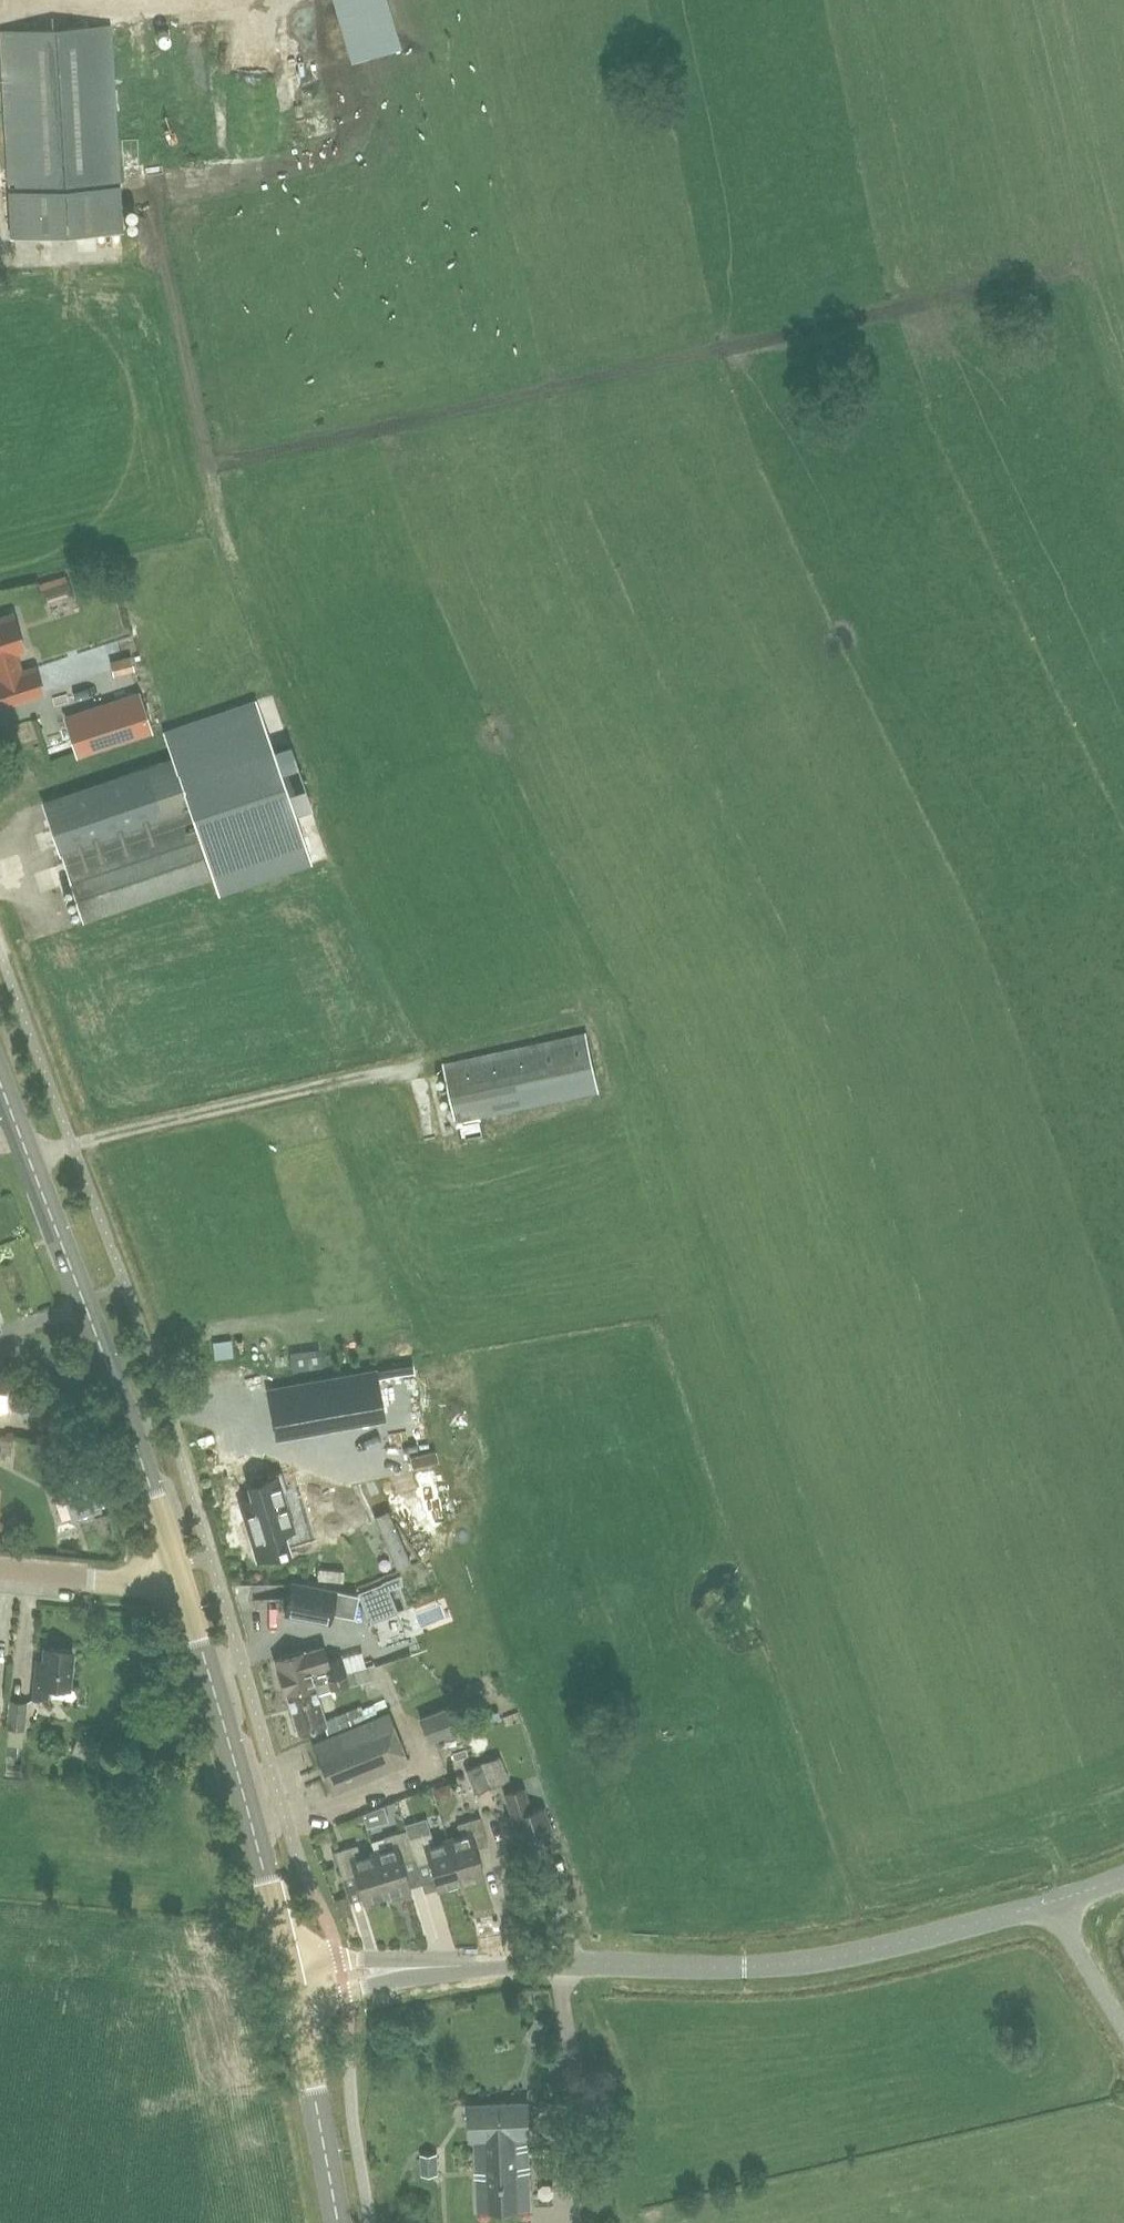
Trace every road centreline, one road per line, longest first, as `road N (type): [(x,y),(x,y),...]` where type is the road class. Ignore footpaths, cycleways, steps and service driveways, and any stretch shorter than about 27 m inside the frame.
road 1 (tertiary): [(294,1987),(417,1968),(796,1964),(1052,1903)]
road 2 (secondary): [(176,1569),(0,1083)]
road 3 (secondary): [(294,1987),(176,1569)]
road 4 (secondary): [(338,2222),(294,1987)]
road 5 (residential): [(176,1569),(129,1581),(0,1572)]
road 6 (unclassified): [(1123,2030),(1052,1903)]

